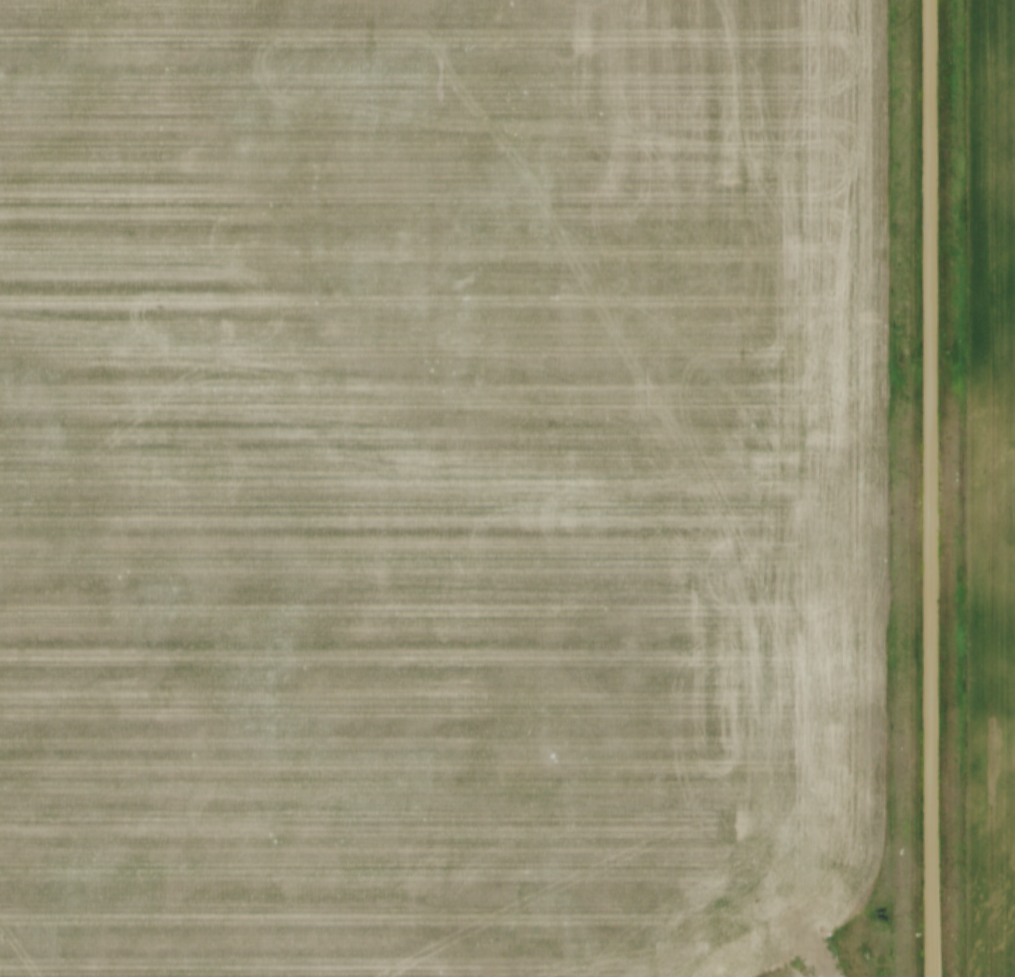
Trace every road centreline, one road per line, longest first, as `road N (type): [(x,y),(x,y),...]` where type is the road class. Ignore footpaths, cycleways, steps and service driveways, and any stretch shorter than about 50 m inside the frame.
road 1 (residential): [(934,0),(935,976)]

